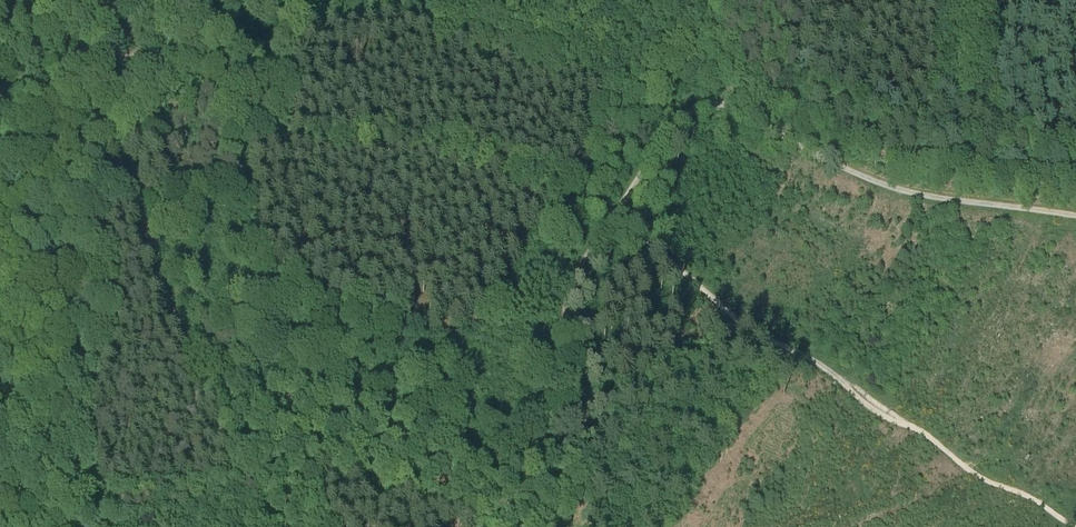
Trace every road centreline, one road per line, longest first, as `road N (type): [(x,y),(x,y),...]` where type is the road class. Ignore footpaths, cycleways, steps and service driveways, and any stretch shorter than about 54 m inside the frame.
road 1 (track): [(1075,217),(904,191),(805,148),(740,107),(705,102),(660,140),(568,283),(563,316),(586,396),(585,436),(562,462),(507,474),(375,407),(247,387),(202,364),(187,345),(126,182),(68,85)]

